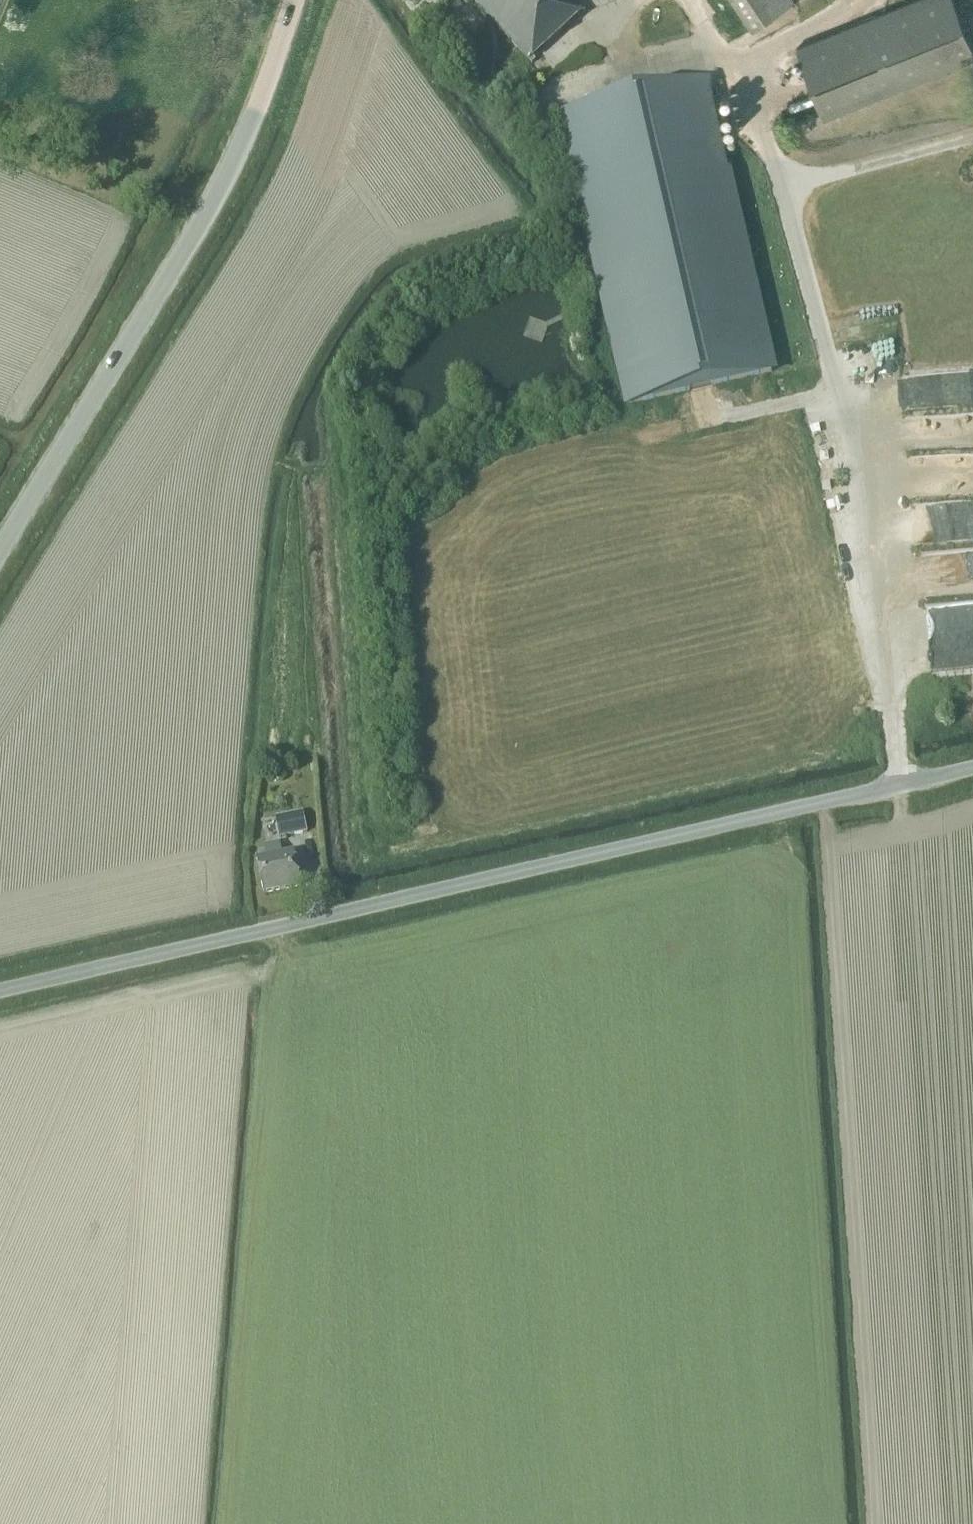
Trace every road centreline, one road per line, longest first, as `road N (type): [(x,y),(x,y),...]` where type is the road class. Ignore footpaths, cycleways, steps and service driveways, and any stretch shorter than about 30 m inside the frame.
road 1 (unclassified): [(972,767),(0,989)]
road 2 (tertiary): [(0,555),(220,195),(296,0)]

